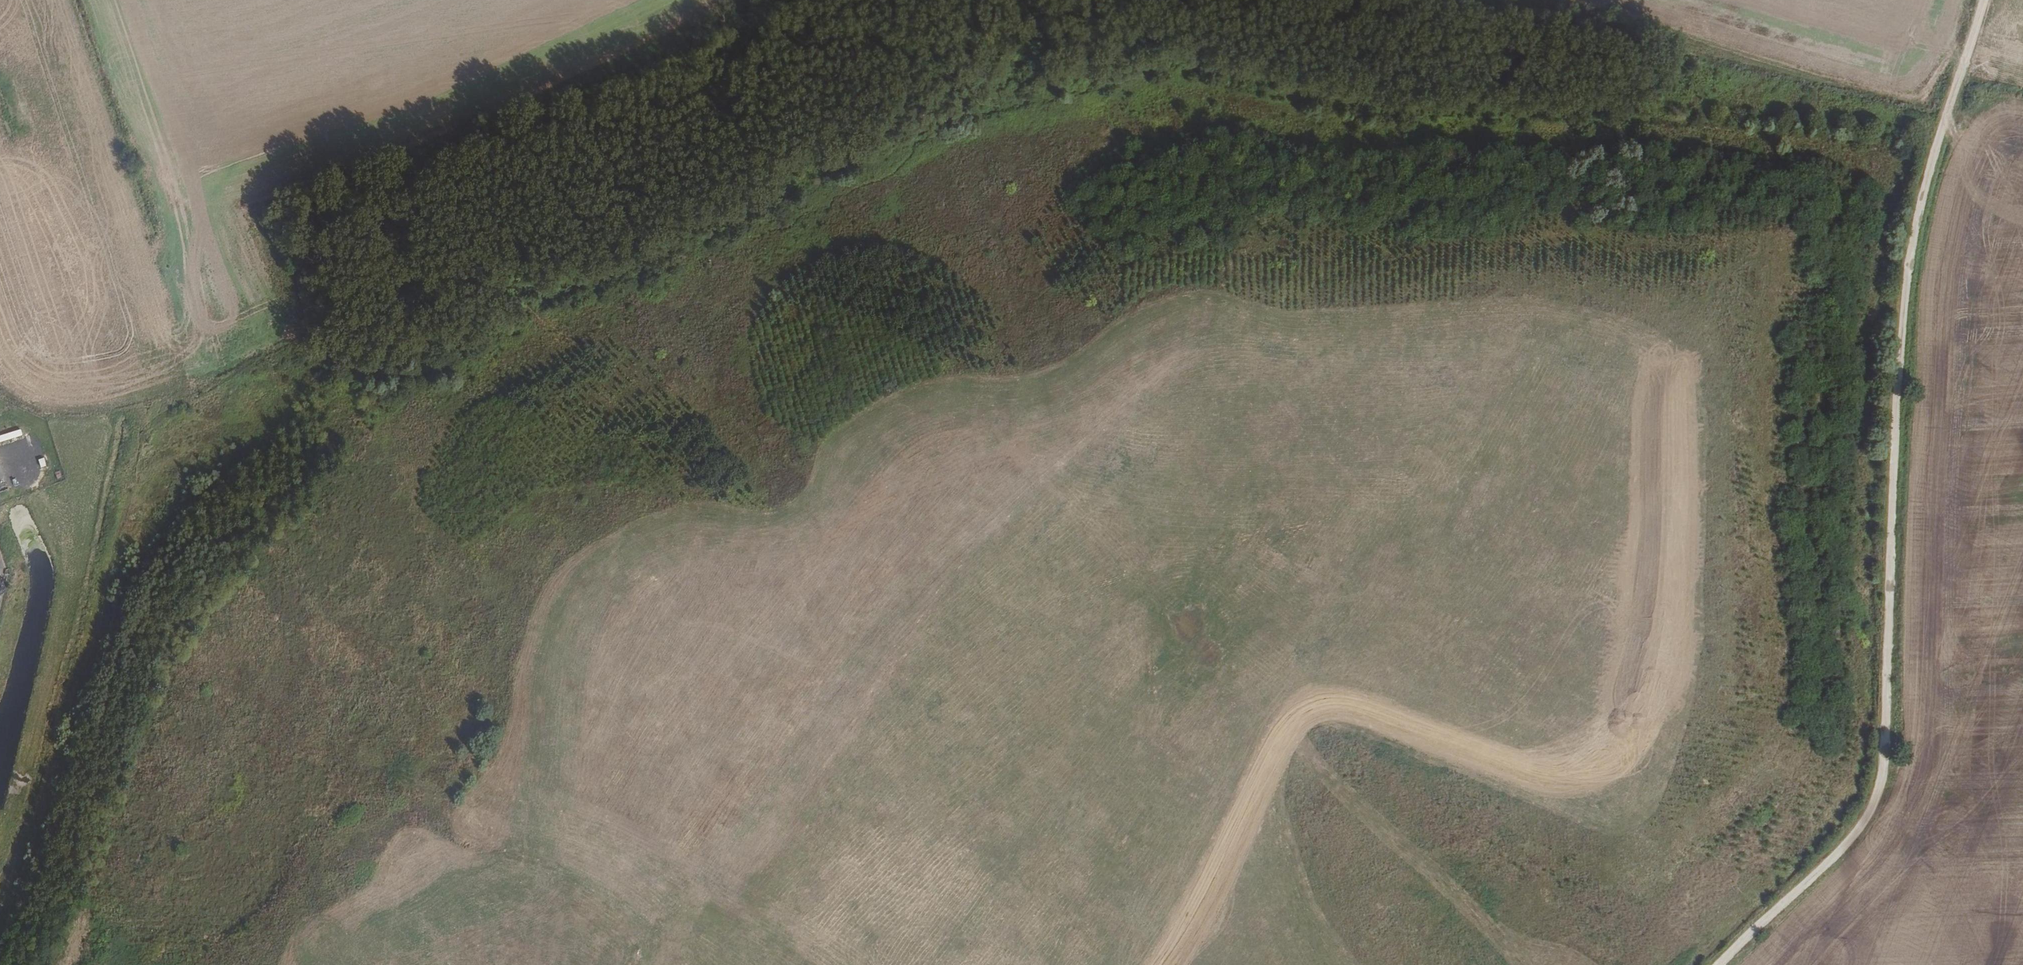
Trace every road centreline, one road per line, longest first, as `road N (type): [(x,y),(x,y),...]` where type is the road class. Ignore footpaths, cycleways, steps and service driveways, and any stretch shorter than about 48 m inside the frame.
road 1 (track): [(1732,964),(1847,856),(1885,791),(1910,286),(1947,120),(1990,0)]

